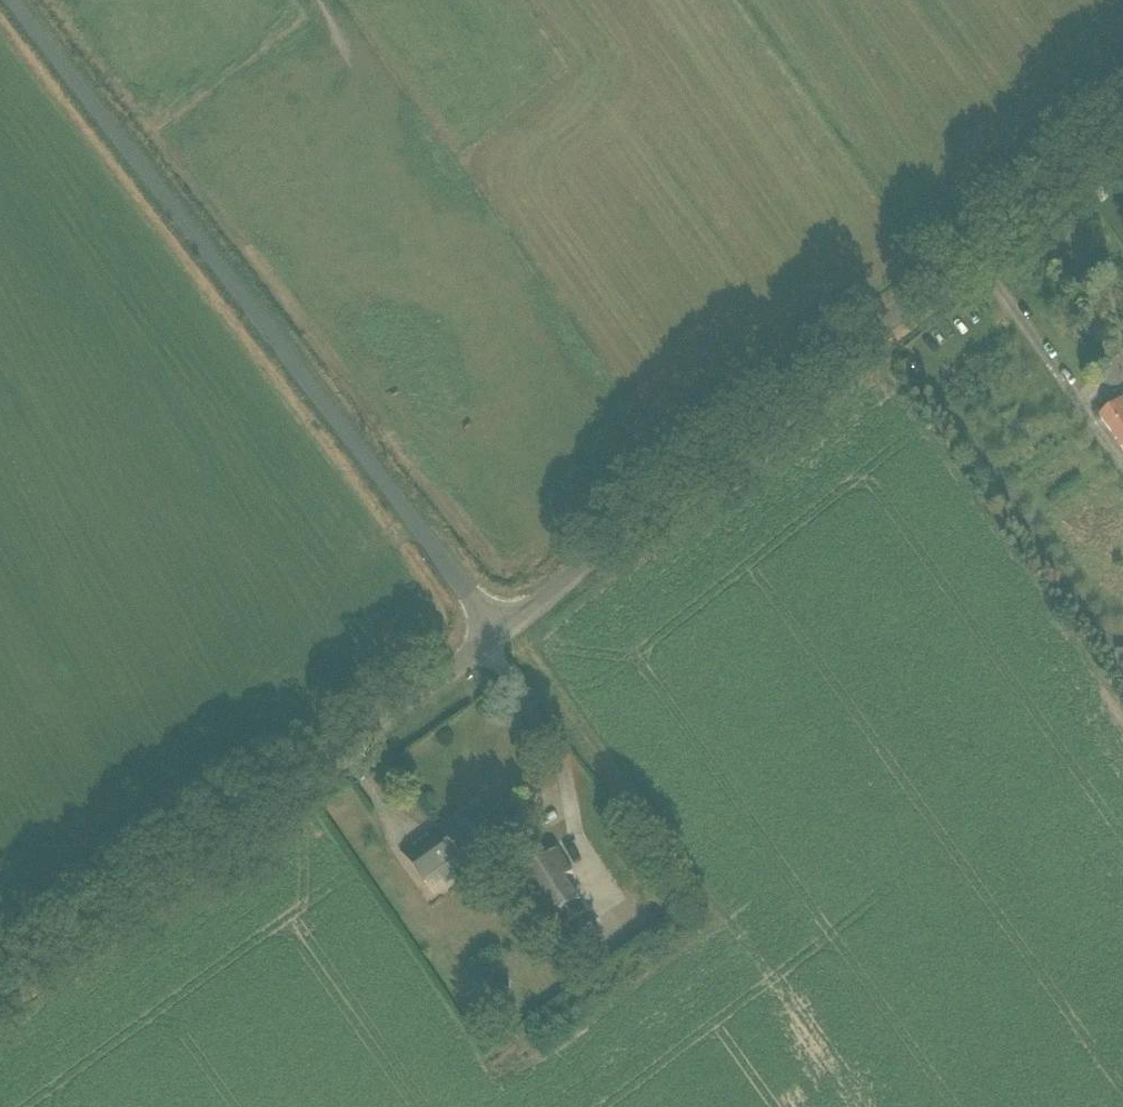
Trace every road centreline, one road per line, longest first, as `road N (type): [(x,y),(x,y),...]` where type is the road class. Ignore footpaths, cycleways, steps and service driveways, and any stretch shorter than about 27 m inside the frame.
road 1 (unclassified): [(488,630),(895,329),(1122,145)]
road 2 (unclassified): [(488,630),(2,0)]
road 3 (unclassified): [(0,997),(356,738),(488,630)]

